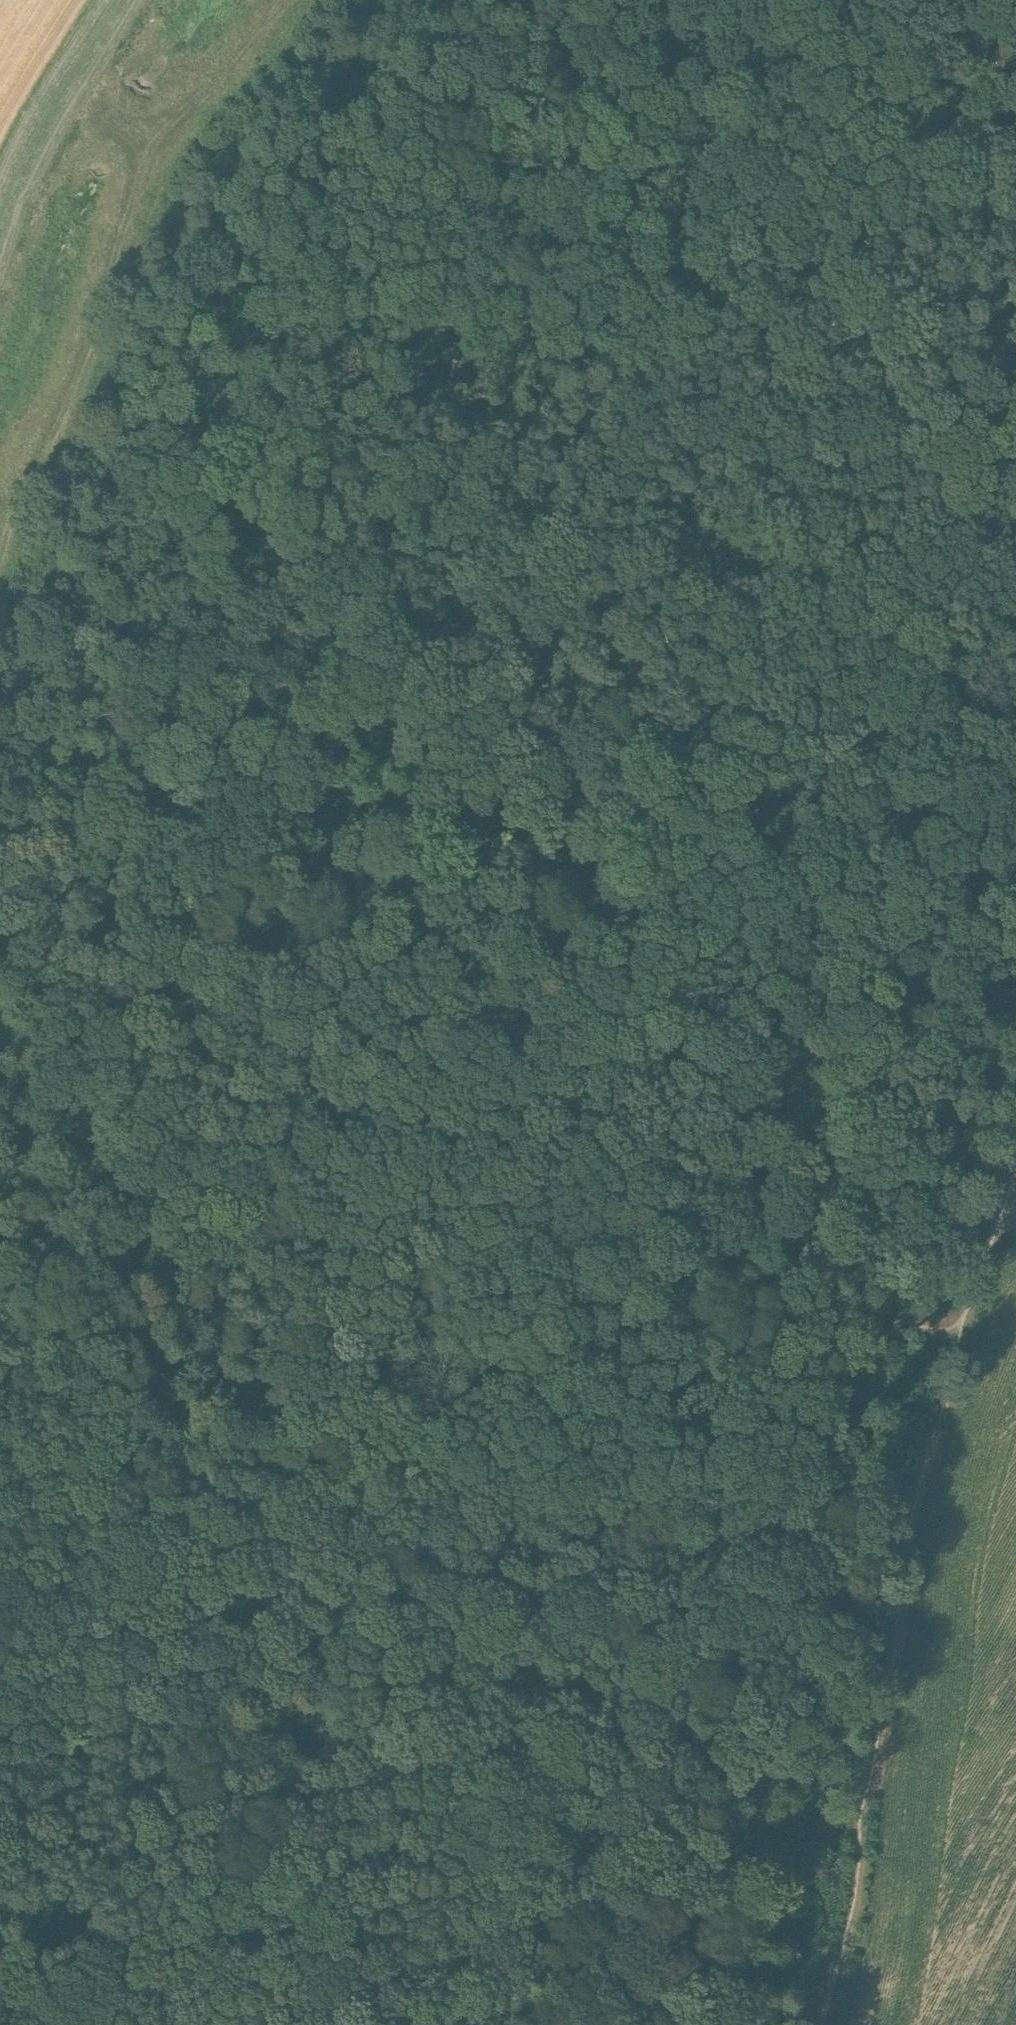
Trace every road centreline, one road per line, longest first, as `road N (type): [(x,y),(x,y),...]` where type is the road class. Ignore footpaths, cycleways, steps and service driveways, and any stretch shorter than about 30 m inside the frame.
road 1 (track): [(959,1343),(917,1476),(890,1686),(825,2024)]
road 2 (track): [(0,221),(37,132),(117,0)]
road 3 (track): [(1015,1169),(959,1343)]

